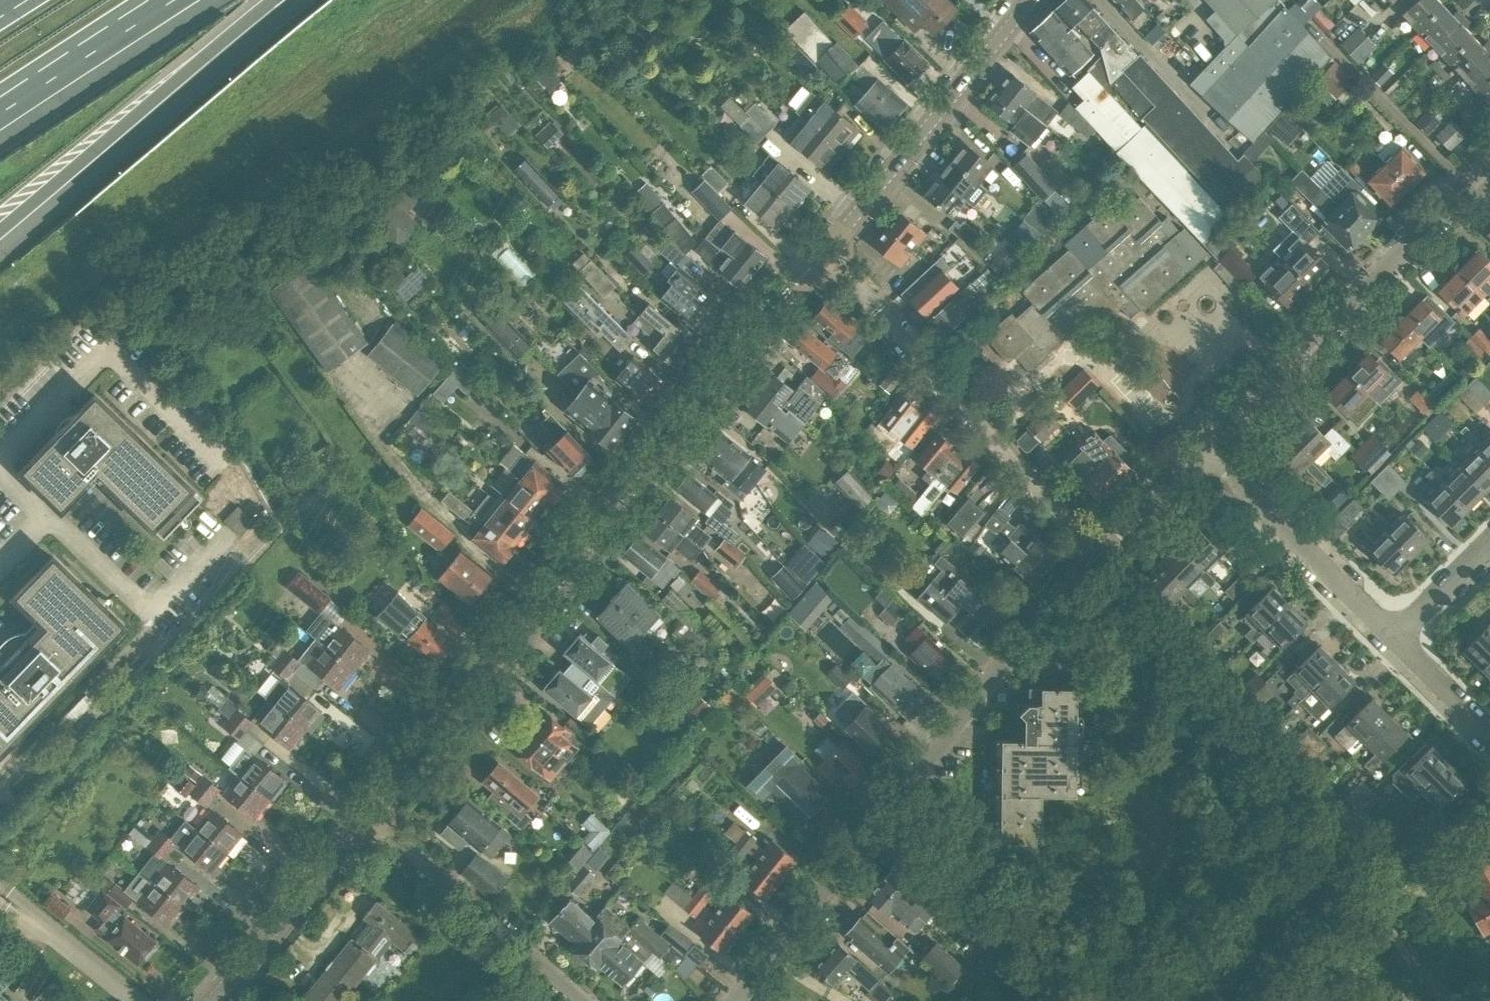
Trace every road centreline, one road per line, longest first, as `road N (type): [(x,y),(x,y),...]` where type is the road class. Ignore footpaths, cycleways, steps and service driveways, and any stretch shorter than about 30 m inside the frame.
road 1 (tertiary): [(368,814),(822,253)]
road 2 (residential): [(1099,555),(737,1000)]
road 3 (residential): [(1099,555),(822,253)]
road 4 (residential): [(1489,162),(1204,447)]
road 5 (motorway): [(0,229),(274,0)]
road 6 (tertiary): [(822,253),(1030,0)]
road 7 (residential): [(579,1000),(368,814)]
road 8 (residential): [(1393,637),(1204,447)]
road 9 (tertiary): [(214,1000),(368,814)]
road 10 (motorway): [(0,106),(162,0)]
road 11 (residential): [(1204,447),(1099,555)]
road 12 (residential): [(1489,737),(1393,637)]
road 13 (residential): [(1393,637),(1489,542)]

